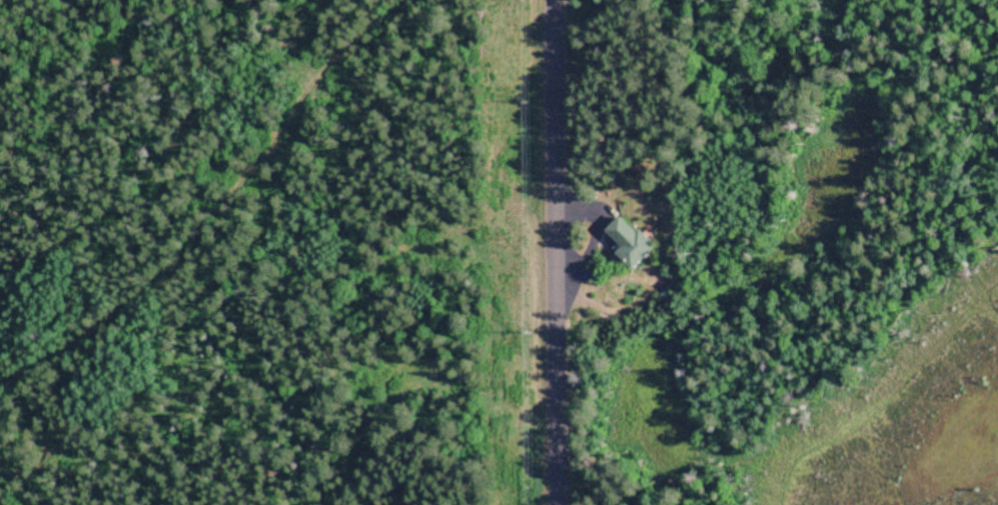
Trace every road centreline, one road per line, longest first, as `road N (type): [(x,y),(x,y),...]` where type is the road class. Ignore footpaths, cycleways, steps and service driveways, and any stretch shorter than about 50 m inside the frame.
road 1 (residential): [(366,0),(231,107),(192,217),(104,315),(0,366)]
road 2 (residential): [(532,504),(527,0)]

